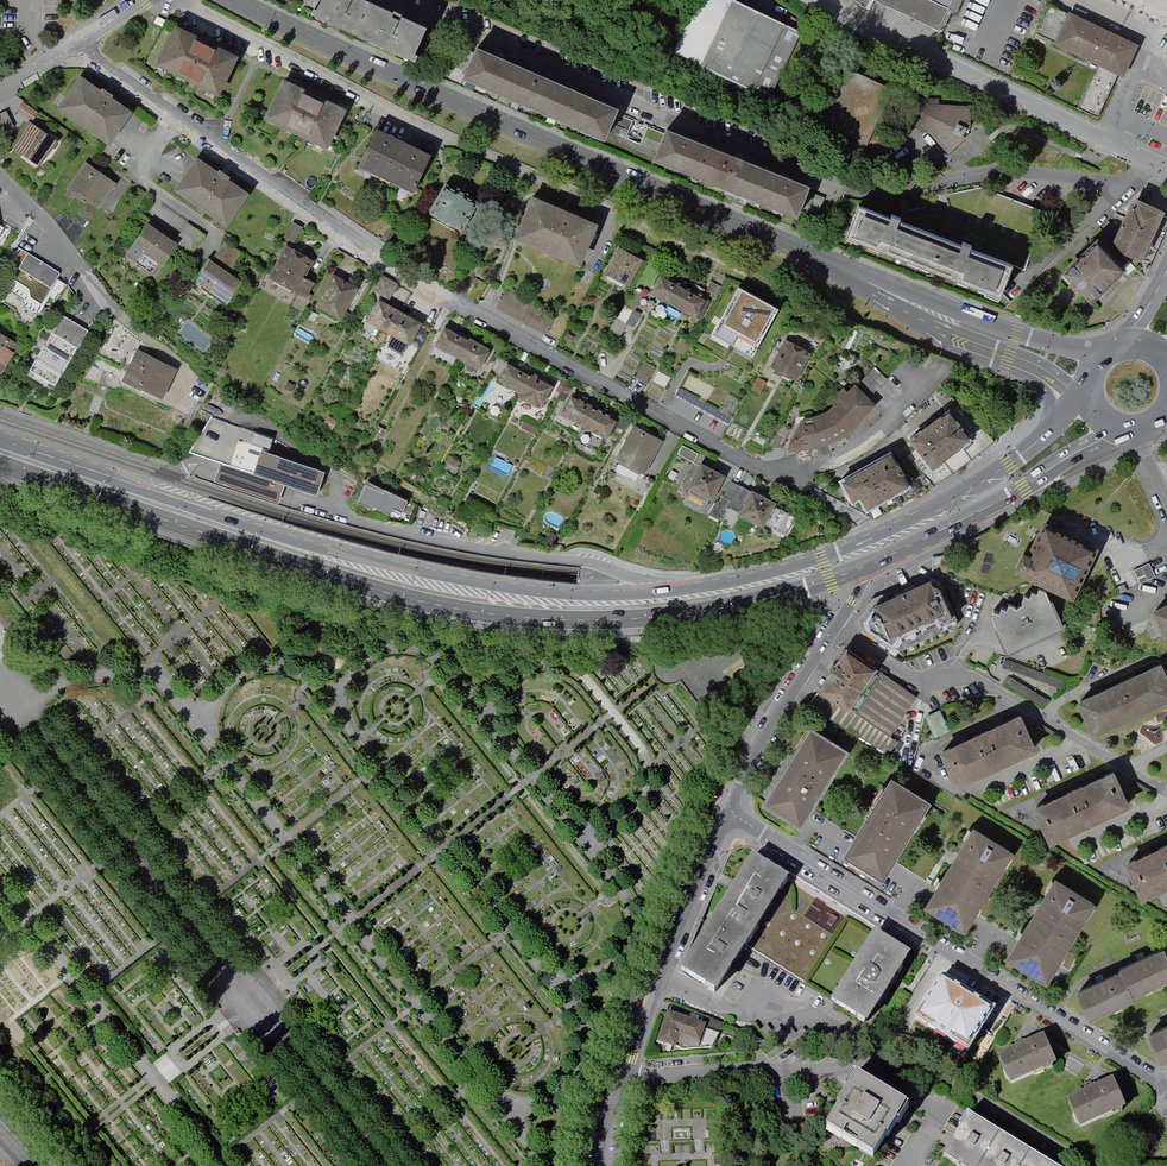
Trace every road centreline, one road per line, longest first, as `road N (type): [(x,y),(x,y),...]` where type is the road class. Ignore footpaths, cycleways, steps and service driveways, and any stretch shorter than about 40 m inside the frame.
road 1 (primary): [(1046,437),(968,492),(823,560),(726,585),(608,595),(496,585),(305,542),(0,439)]
road 2 (residential): [(80,43),(156,109),(370,256),(759,470),(806,471),(836,461),(931,377)]
road 3 (primary): [(0,464),(383,593),(479,614),(584,622),(680,616),(775,598),(872,565)]
road 4 (residential): [(1154,165),(1132,182),(1004,171),(900,193),(848,191),(392,0)]
road 5 (tertiary): [(232,0),(864,281)]
road 6 (residential): [(730,814),(1166,1089)]
road 7 (residential): [(623,214),(394,115),(178,0)]
road 8 (residential): [(815,0),(1154,165)]
road 9 (residential): [(600,1165),(613,1094),(730,814)]
road 10 (residential): [(1166,793),(976,679),(922,682),(838,628)]
road 11 (primary): [(872,565),(1119,434)]
road 12 (tertiary): [(1101,351),(1030,338),(864,281)]
road 13 (residential): [(730,814),(767,733),(838,628)]
road 14 (tertiary): [(864,281),(955,340),(1035,375)]

